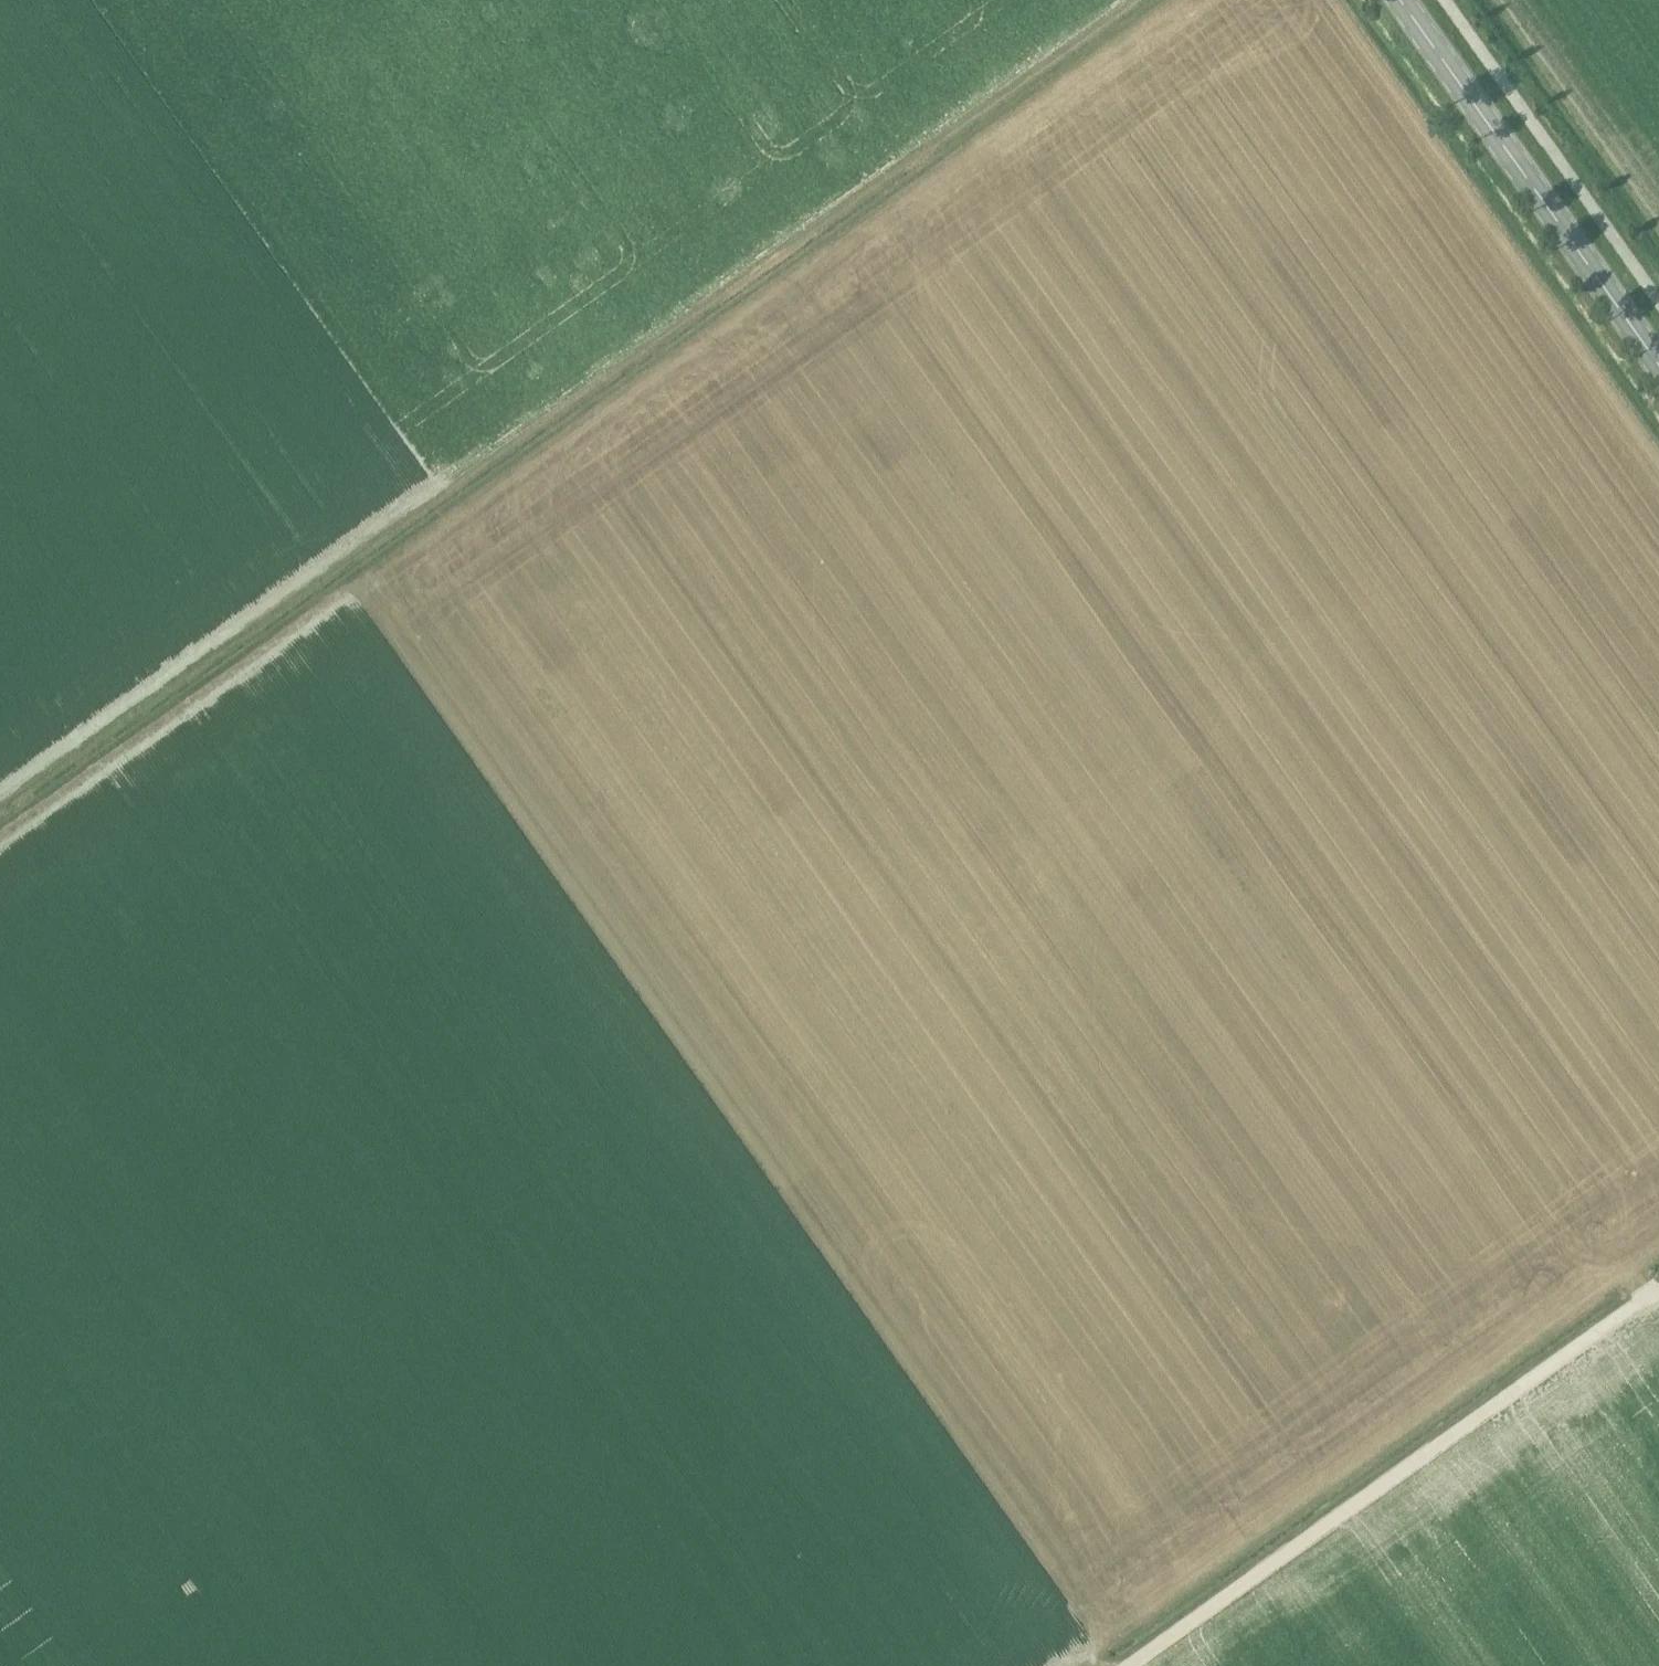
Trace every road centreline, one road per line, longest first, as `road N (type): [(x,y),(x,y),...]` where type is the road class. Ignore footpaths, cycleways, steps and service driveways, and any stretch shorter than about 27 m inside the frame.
road 1 (secondary): [(1658,365),(1400,0)]

